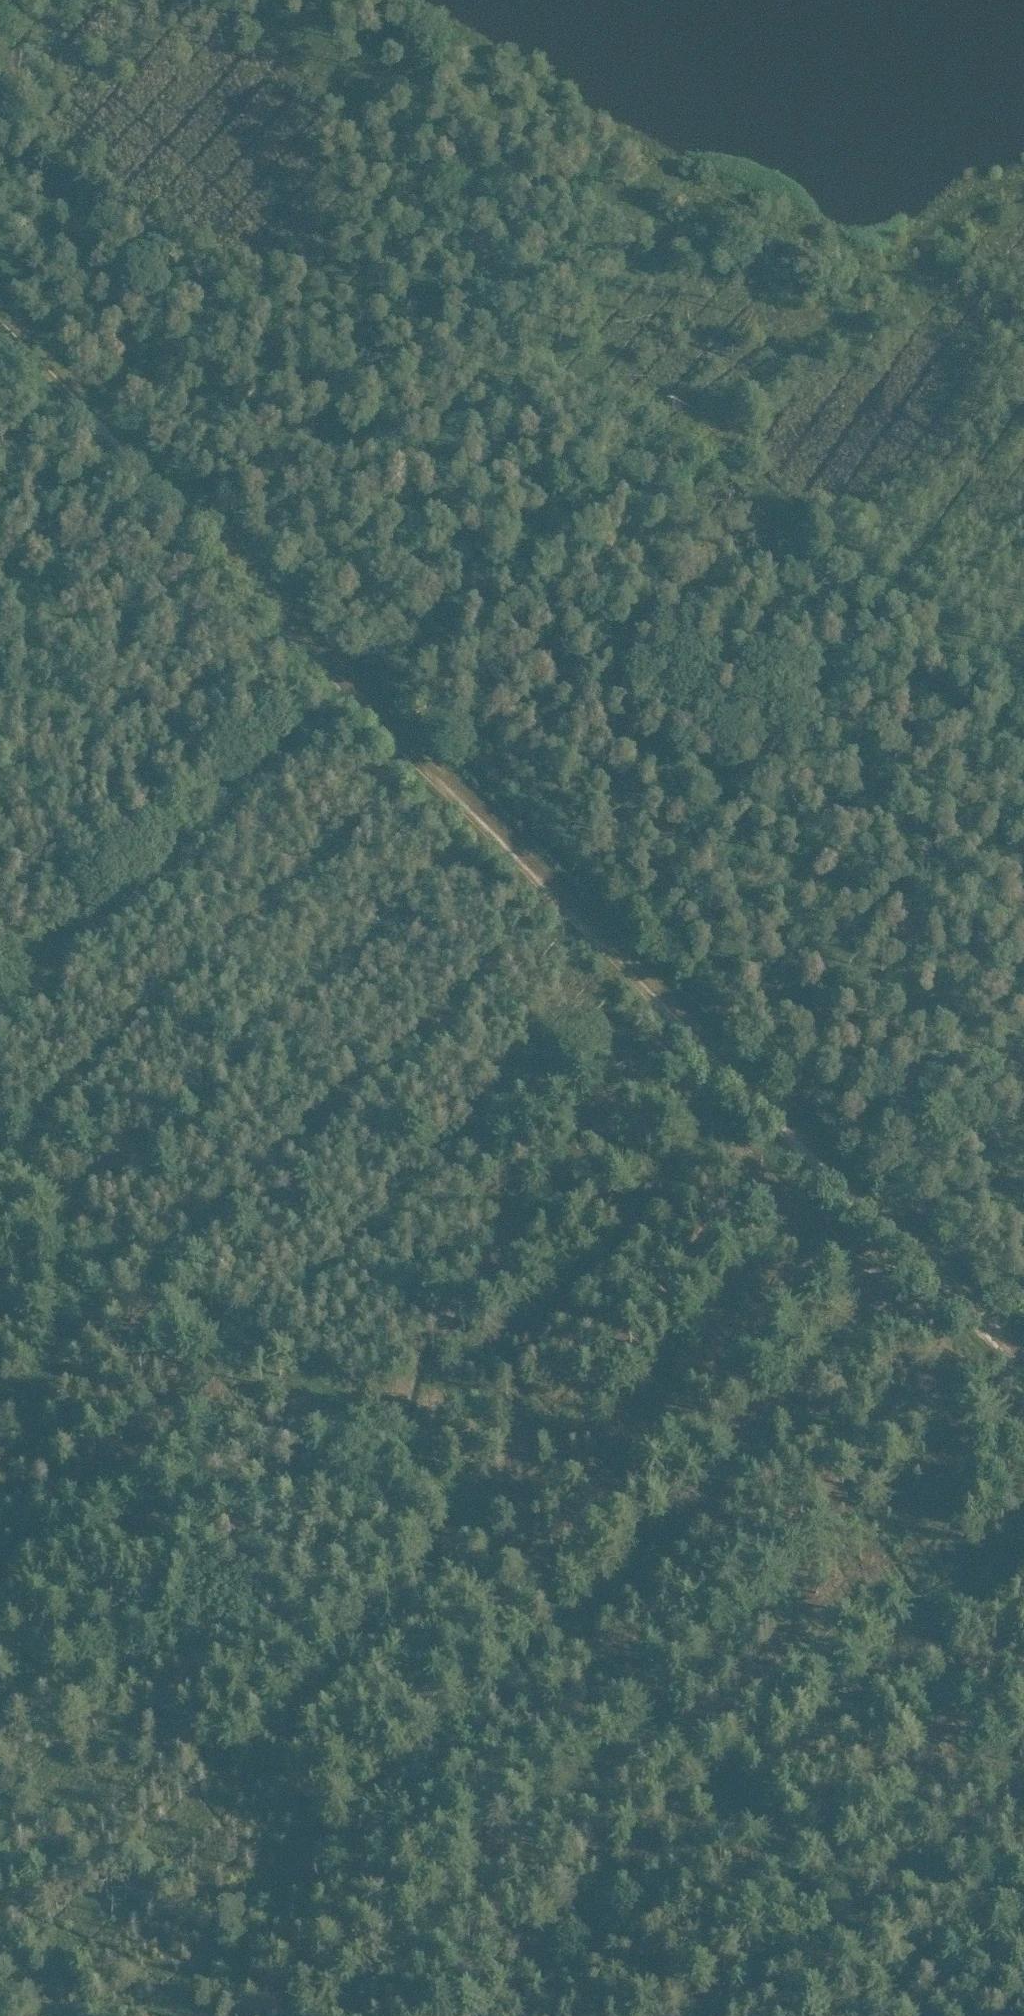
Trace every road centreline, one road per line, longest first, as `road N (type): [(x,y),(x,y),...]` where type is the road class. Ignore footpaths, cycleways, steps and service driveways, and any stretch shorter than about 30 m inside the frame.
road 1 (track): [(1023,1373),(348,694)]
road 2 (track): [(0,326),(348,694)]
road 3 (track): [(348,694),(0,995)]

